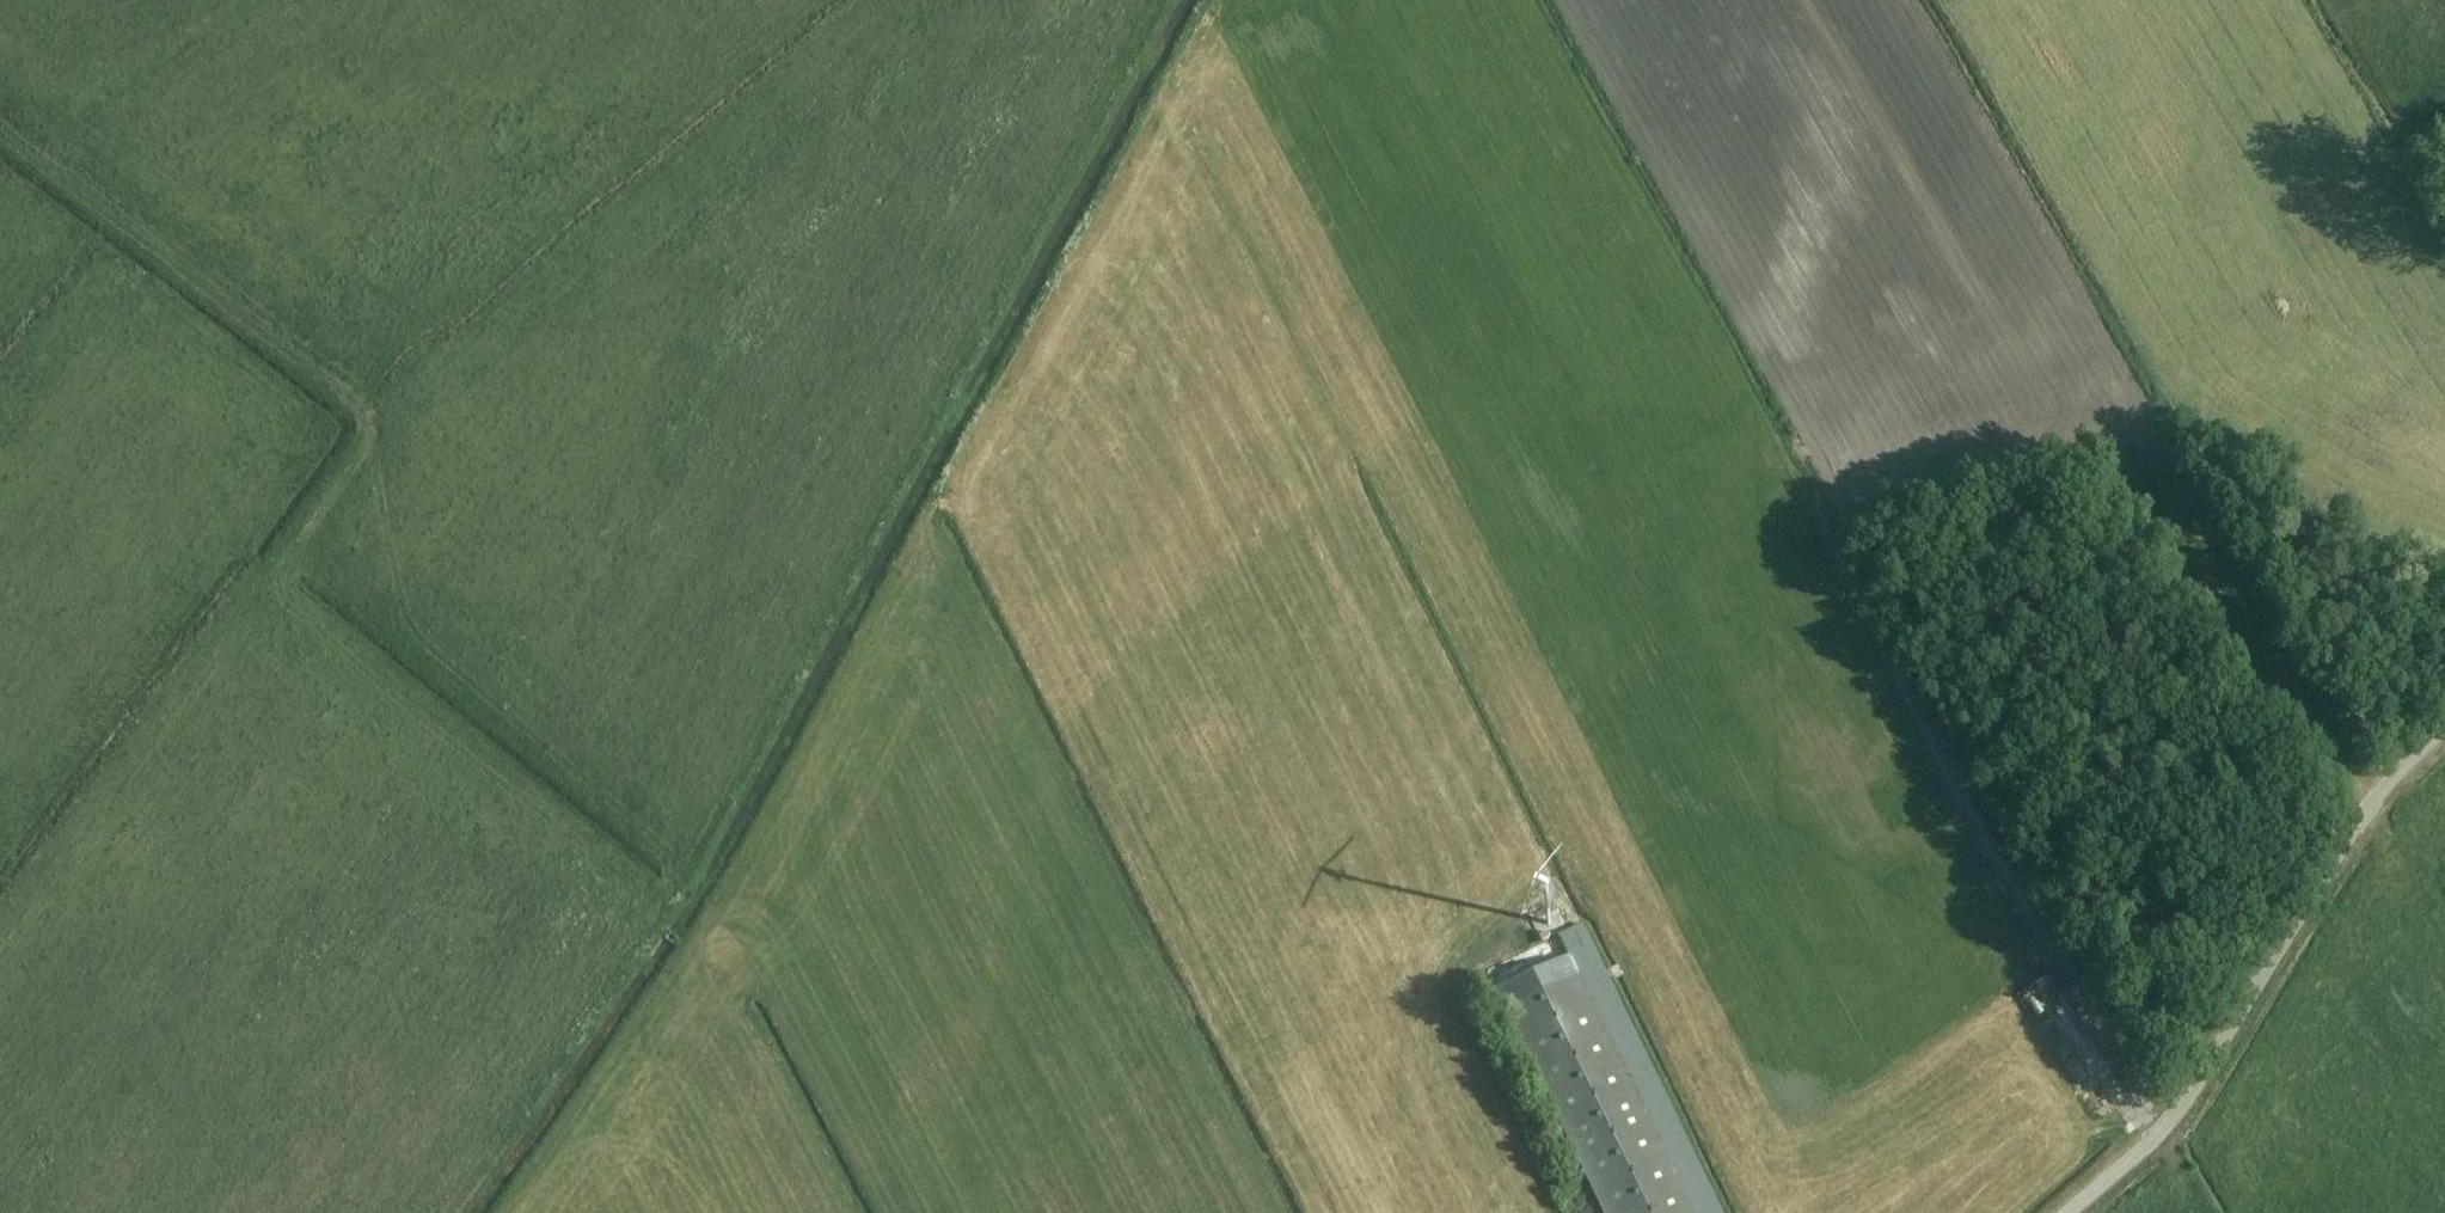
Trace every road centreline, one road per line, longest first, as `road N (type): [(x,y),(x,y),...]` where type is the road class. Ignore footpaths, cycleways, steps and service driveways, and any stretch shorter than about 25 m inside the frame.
road 1 (unclassified): [(2069,1212),(2163,1130),(2400,770),(2444,726)]

